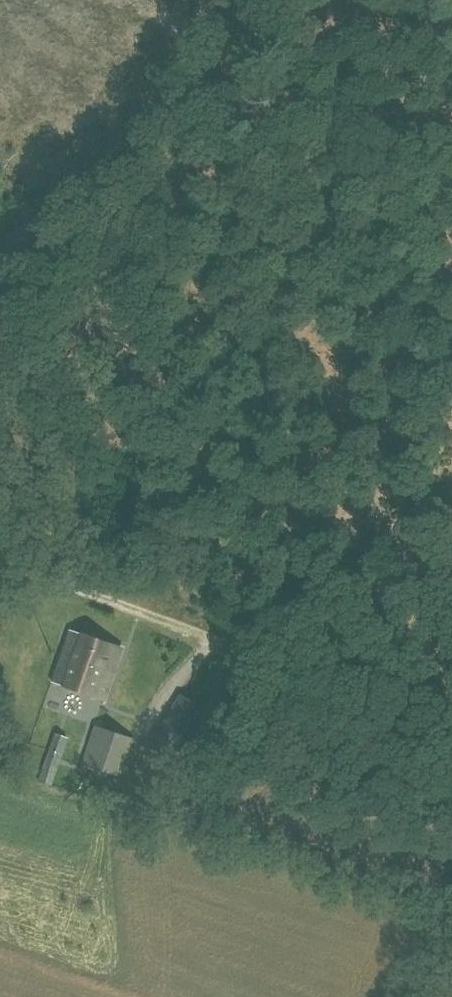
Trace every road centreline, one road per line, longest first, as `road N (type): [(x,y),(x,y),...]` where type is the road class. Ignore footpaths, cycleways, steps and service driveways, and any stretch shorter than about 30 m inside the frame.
road 1 (track): [(259,0),(1,560)]
road 2 (track): [(451,723),(0,559)]

